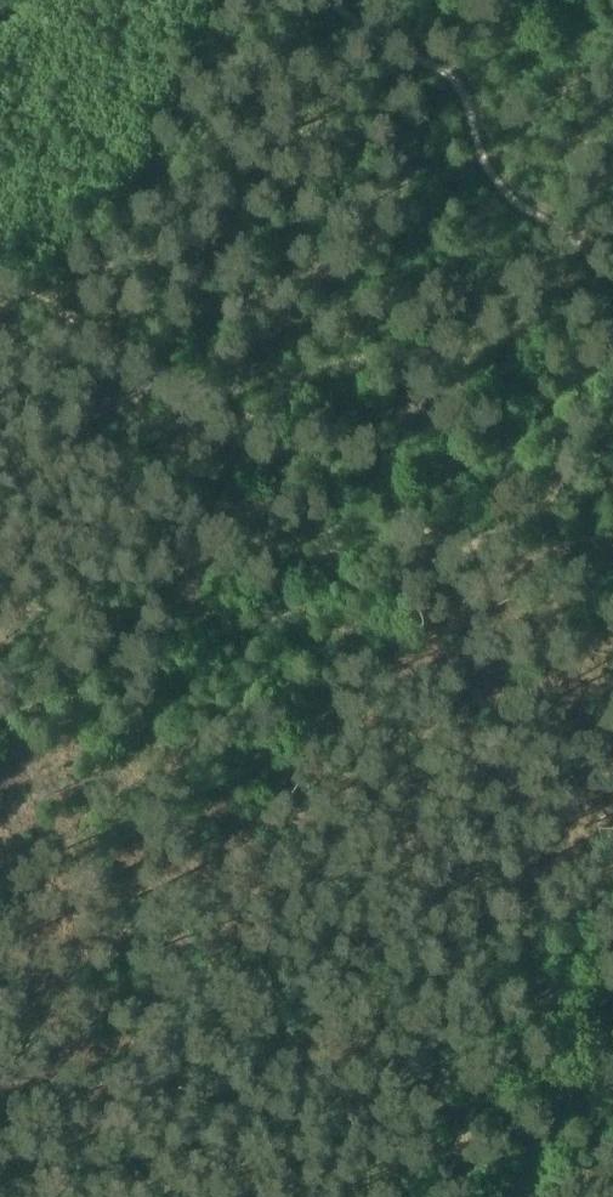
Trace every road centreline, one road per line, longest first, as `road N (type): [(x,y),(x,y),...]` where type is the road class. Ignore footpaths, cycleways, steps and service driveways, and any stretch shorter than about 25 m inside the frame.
road 1 (track): [(612,490),(442,544),(0,272)]
road 2 (unclassified): [(517,1196),(612,1037)]

